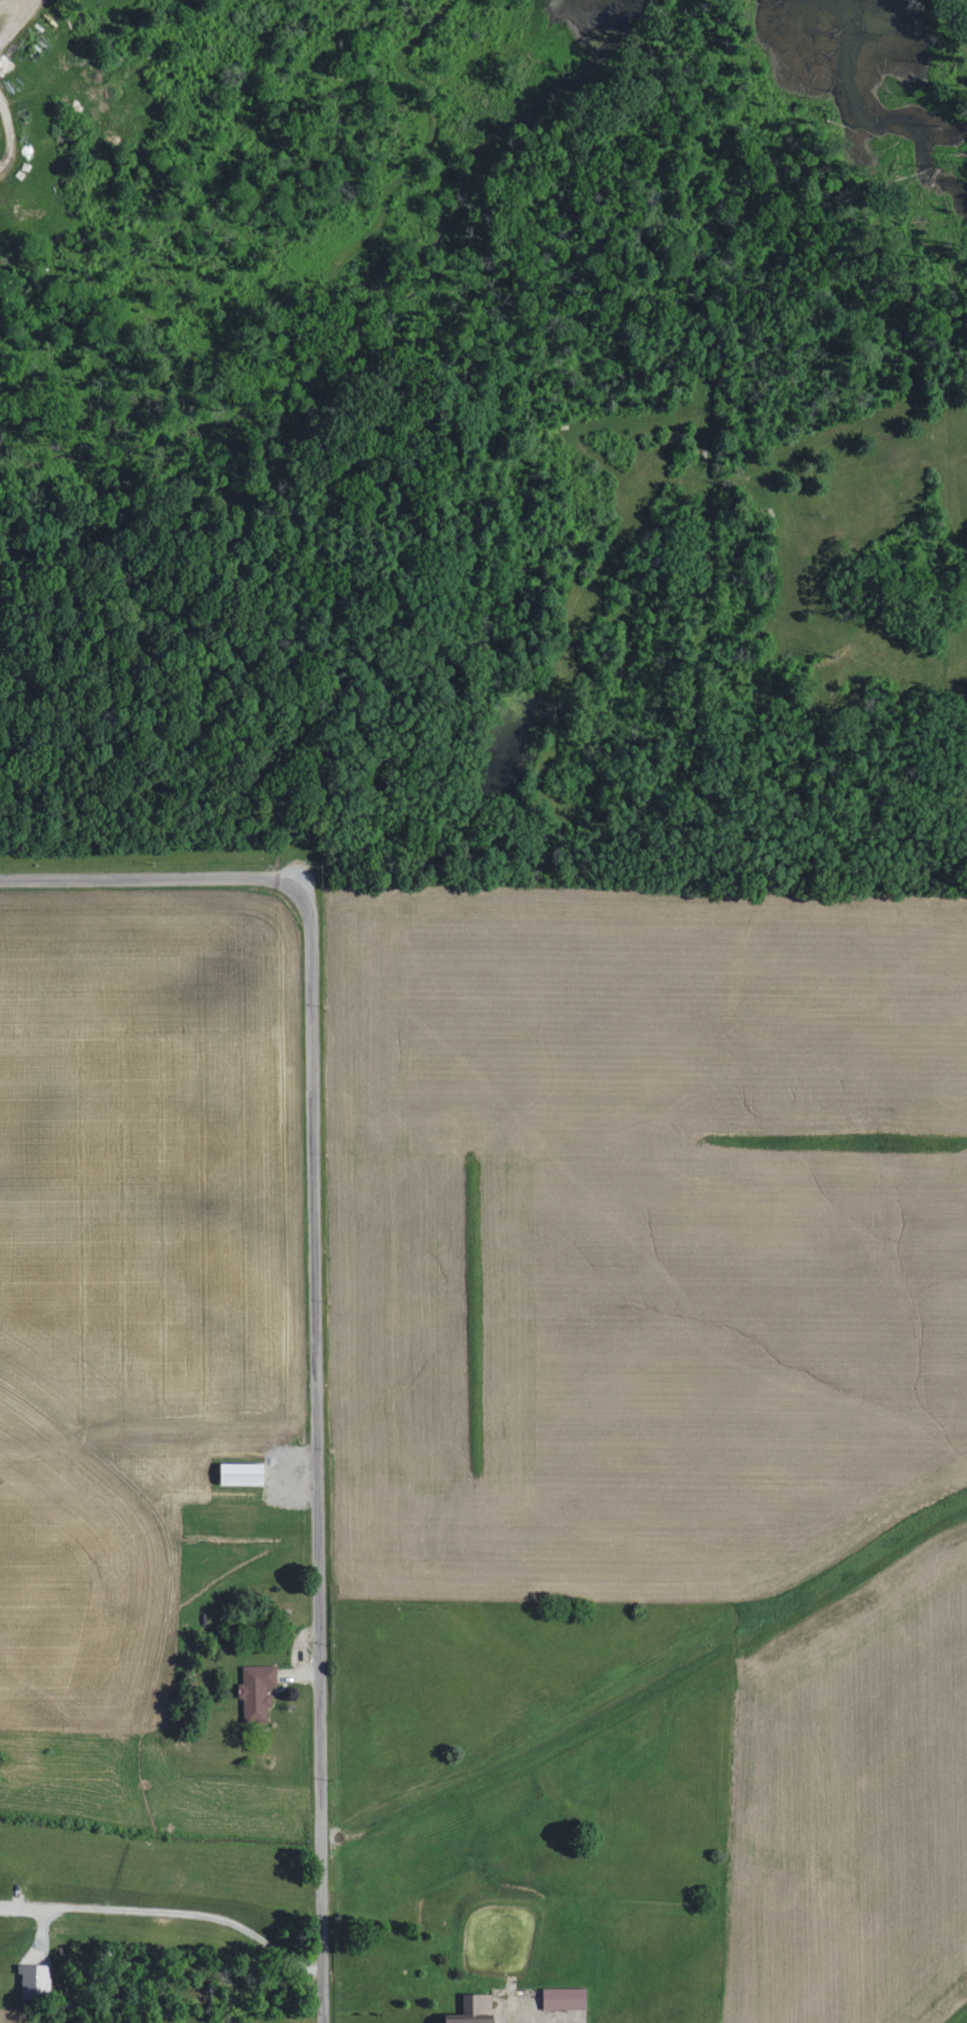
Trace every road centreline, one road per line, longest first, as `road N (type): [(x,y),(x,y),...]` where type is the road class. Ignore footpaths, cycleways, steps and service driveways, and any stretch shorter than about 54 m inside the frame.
road 1 (tertiary): [(322,2022),(306,914),(287,885)]
road 2 (tertiary): [(0,879),(246,877),(287,885)]

